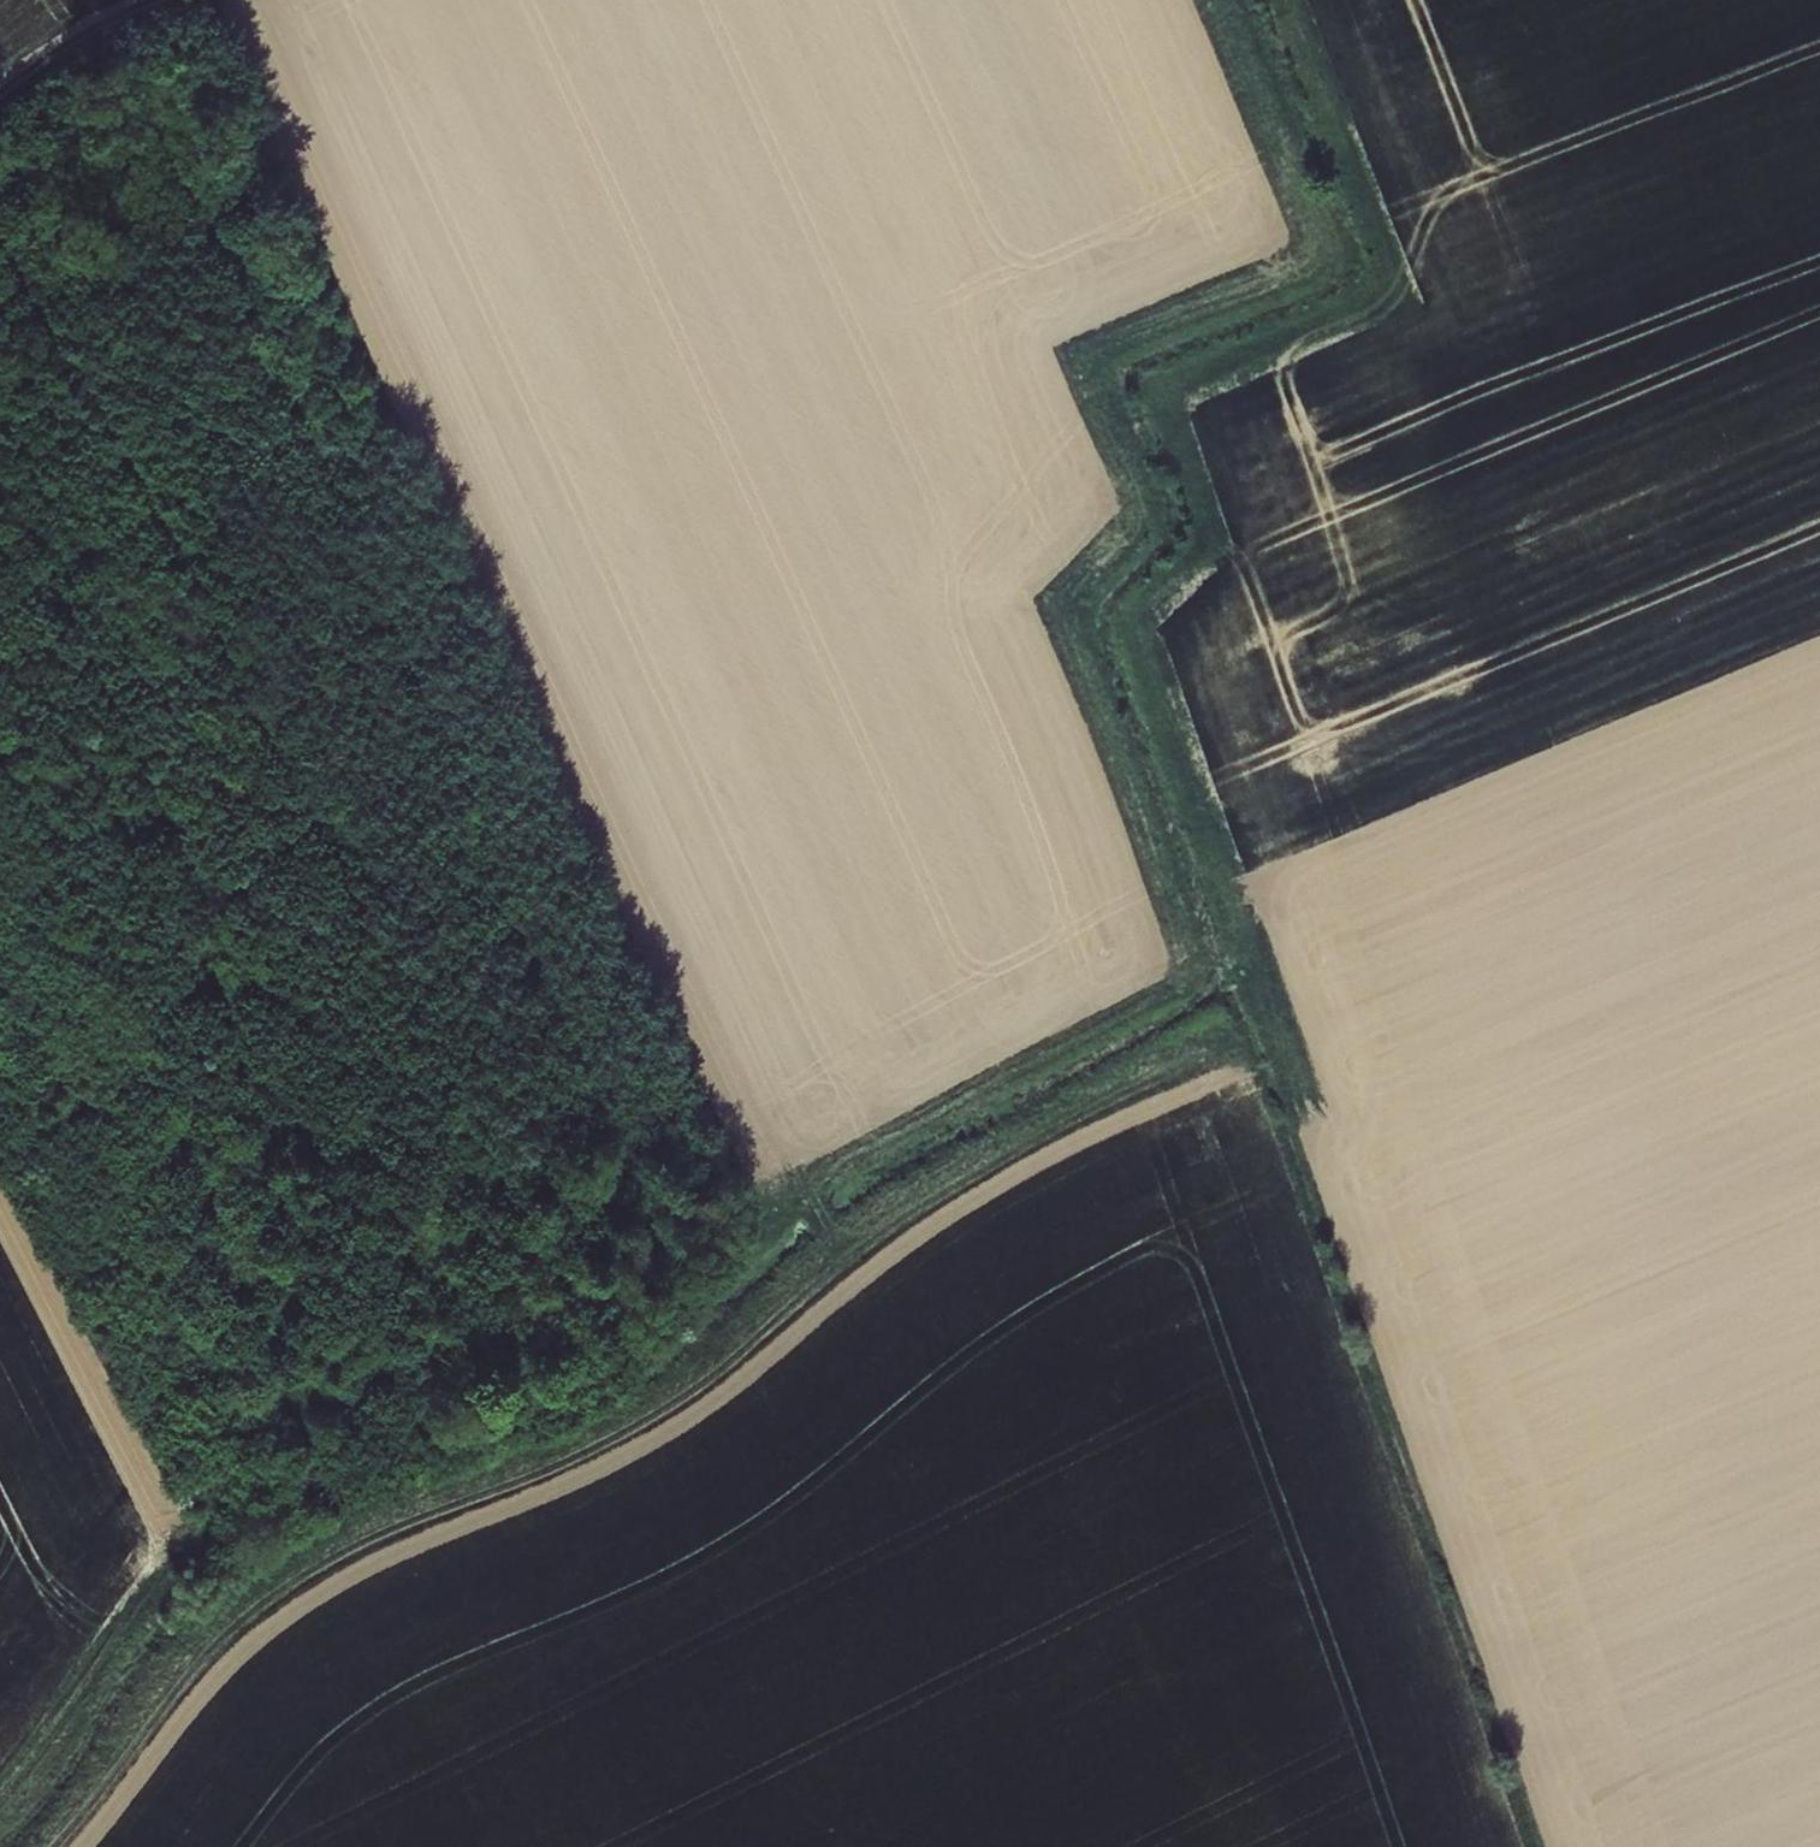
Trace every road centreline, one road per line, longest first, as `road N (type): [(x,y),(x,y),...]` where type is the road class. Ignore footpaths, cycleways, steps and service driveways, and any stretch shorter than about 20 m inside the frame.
road 1 (track): [(117,0),(0,95)]

